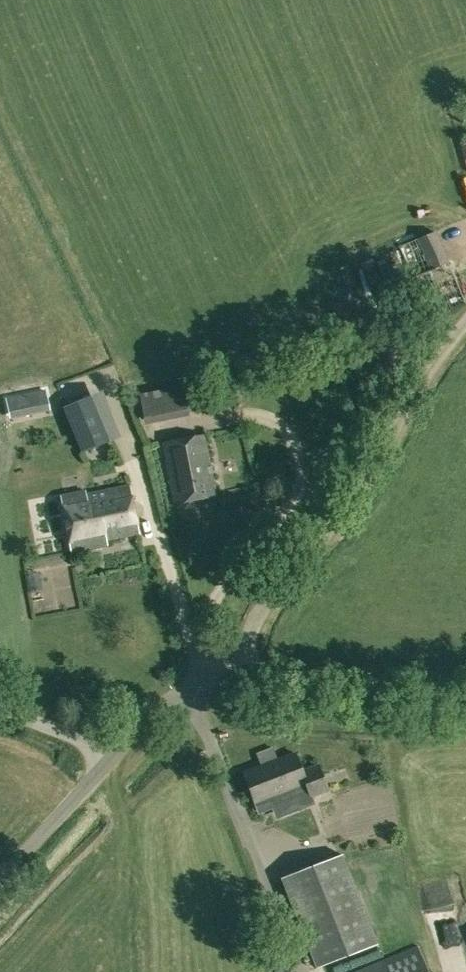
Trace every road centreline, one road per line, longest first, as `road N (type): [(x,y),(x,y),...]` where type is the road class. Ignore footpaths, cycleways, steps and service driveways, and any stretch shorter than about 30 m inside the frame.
road 1 (unclassified): [(0,878),(146,718),(192,689),(244,678),(465,677)]

